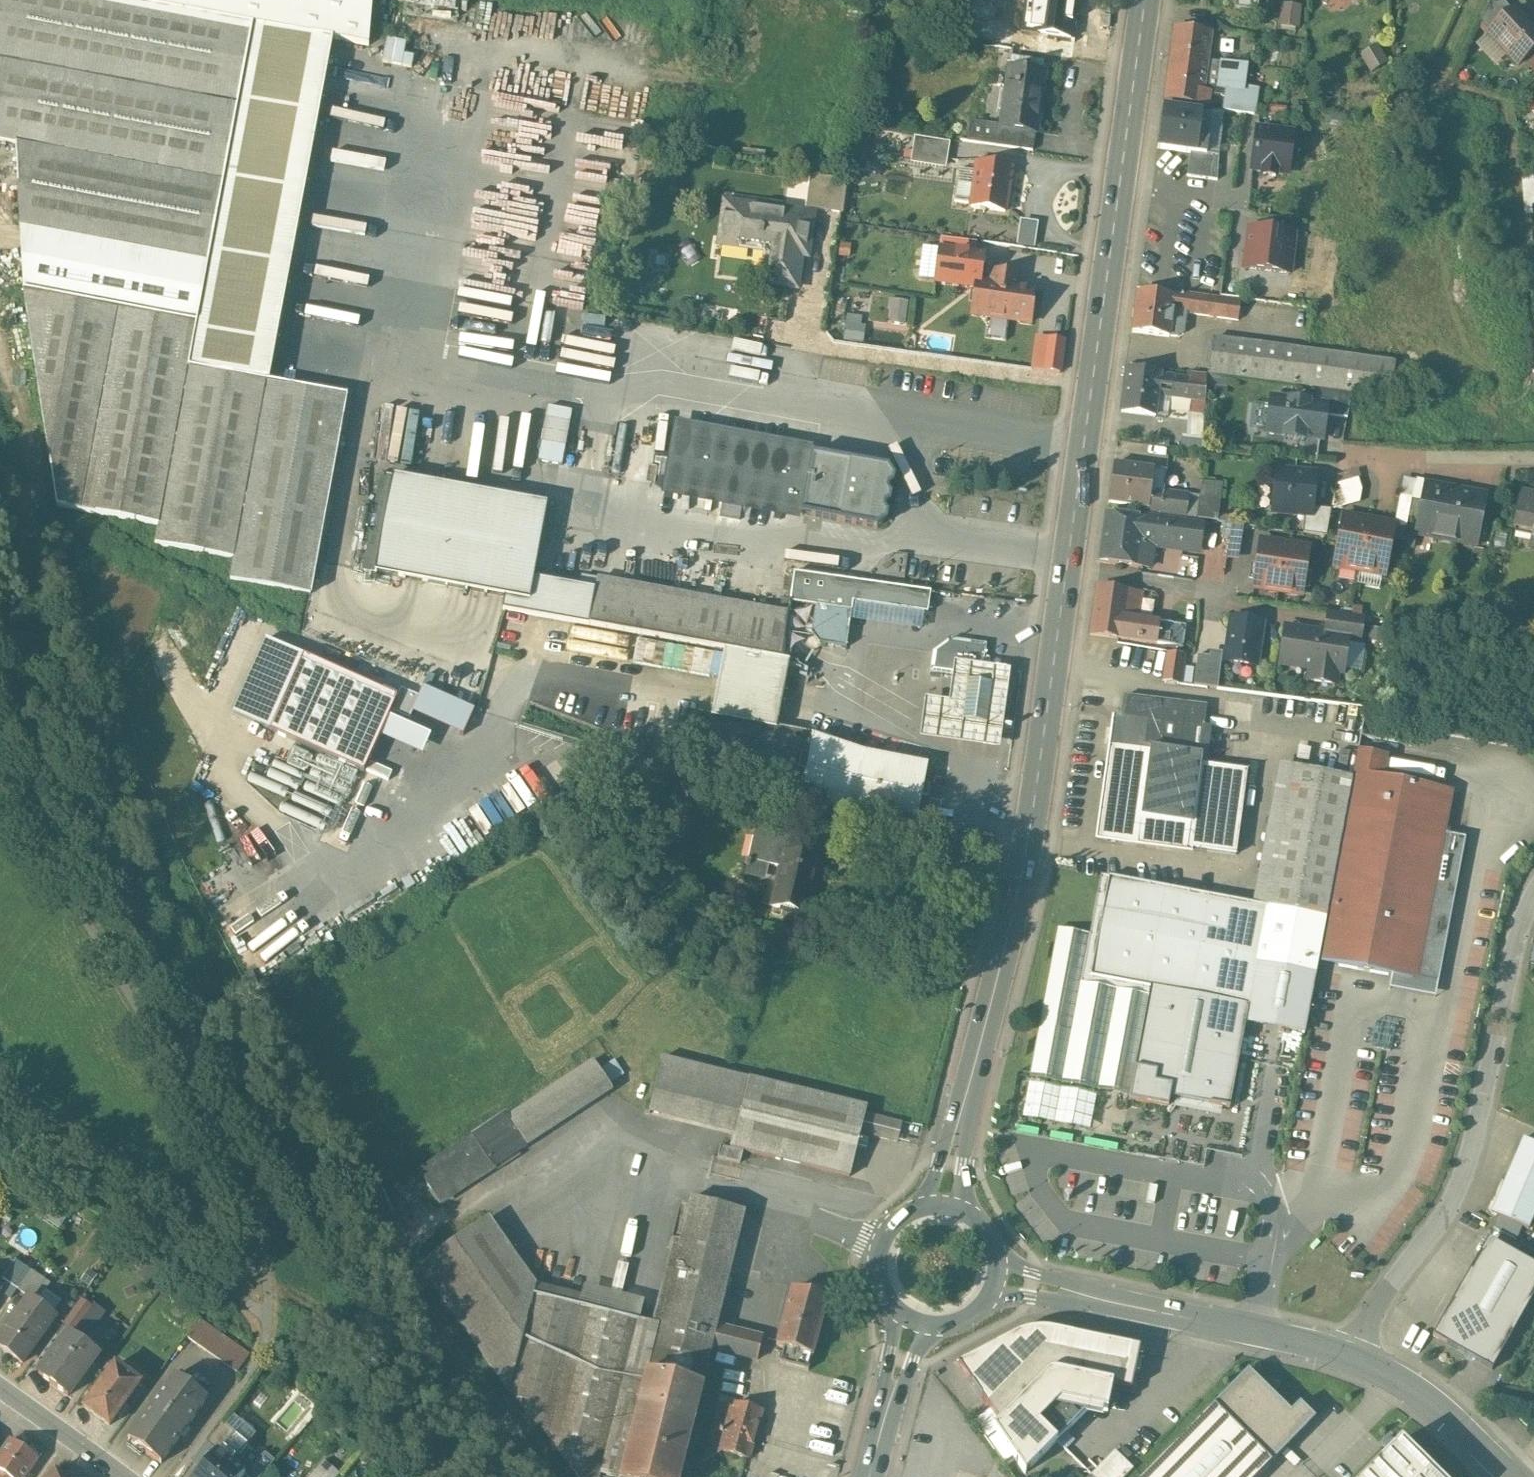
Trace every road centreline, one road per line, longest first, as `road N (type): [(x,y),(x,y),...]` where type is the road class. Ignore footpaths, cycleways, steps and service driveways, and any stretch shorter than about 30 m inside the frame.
road 1 (secondary): [(1145,0),(1038,783),(946,1204)]
road 2 (unclassified): [(997,1278),(1352,1354)]
road 3 (residential): [(1496,1029),(1463,1179),(1352,1354)]
road 4 (unclassified): [(1352,1354),(1408,1382),(1512,1476)]
road 5 (residential): [(1533,458),(1344,456)]
road 6 (secondary): [(946,1204),(907,1213),(882,1246),(883,1285),(915,1318)]
road 7 (secondary): [(915,1318),(872,1476)]
road 8 (residential): [(123,1476),(0,1389)]

